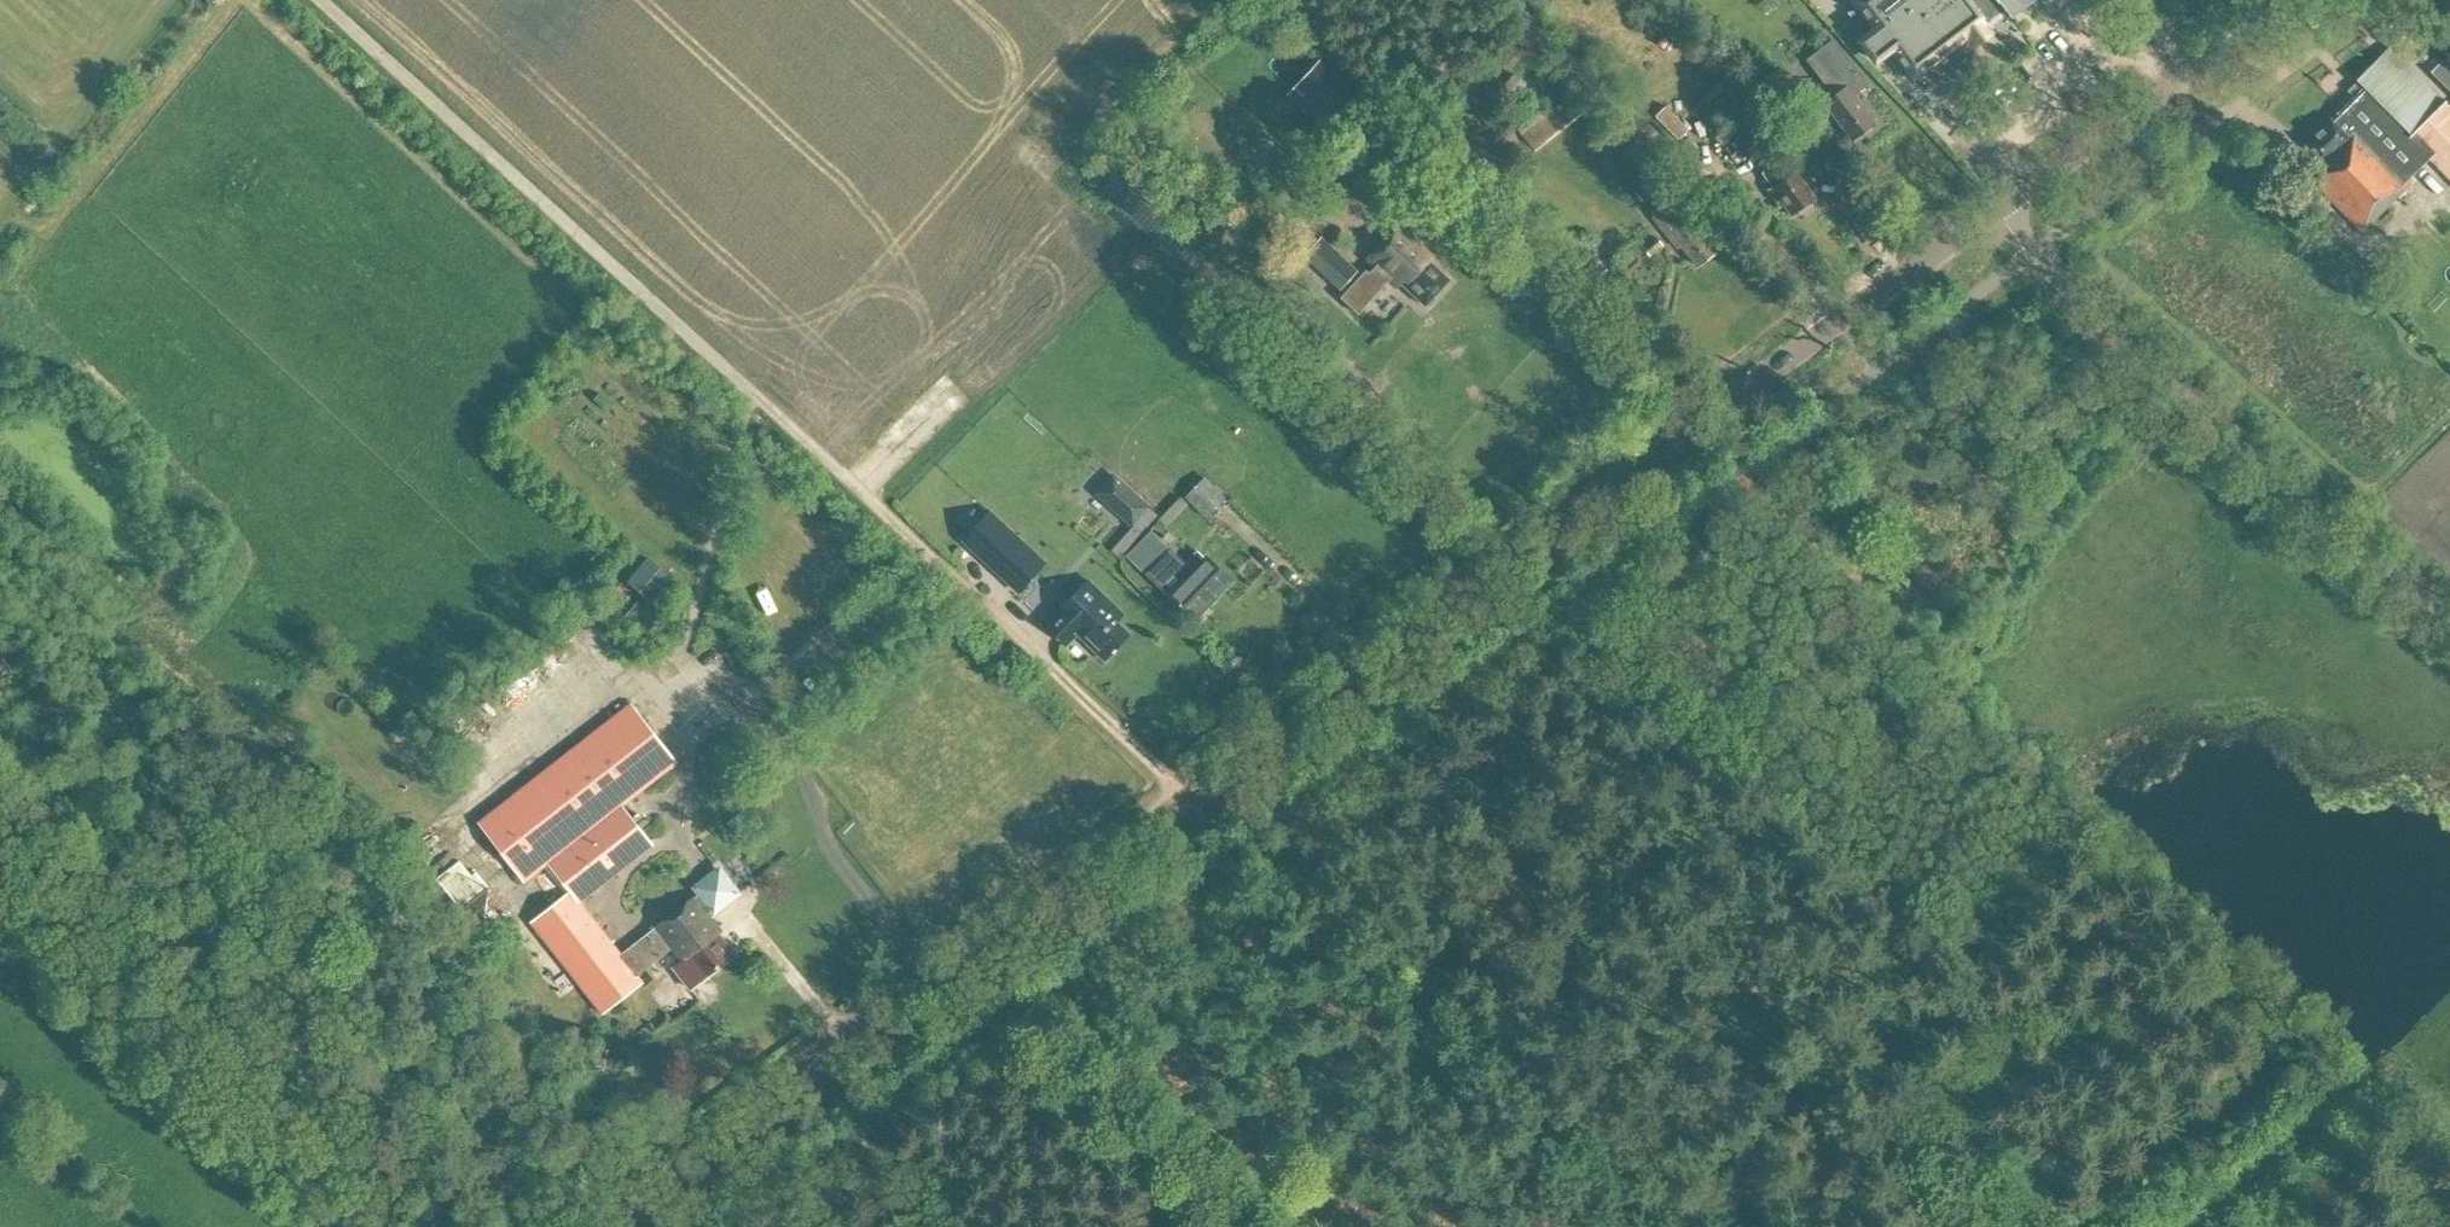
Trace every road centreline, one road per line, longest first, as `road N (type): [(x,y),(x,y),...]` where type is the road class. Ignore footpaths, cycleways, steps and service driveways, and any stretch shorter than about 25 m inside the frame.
road 1 (tertiary): [(609,1226),(1088,881),(1386,649),(1839,324)]
road 2 (track): [(1529,22),(1460,108),(1457,151),(1631,301),(1698,423),(1949,664)]
road 3 (unclassified): [(2449,611),(2354,538),(2038,262),(1994,211)]
road 4 (unclassified): [(1839,324),(1815,292),(1506,0)]
road 5 (tertiary): [(1994,211),(2278,0)]
road 6 (track): [(2209,1226),(2449,1019)]
road 7 (track): [(1654,353),(1444,176)]
road 8 (tertiary): [(1839,324),(1994,211)]

